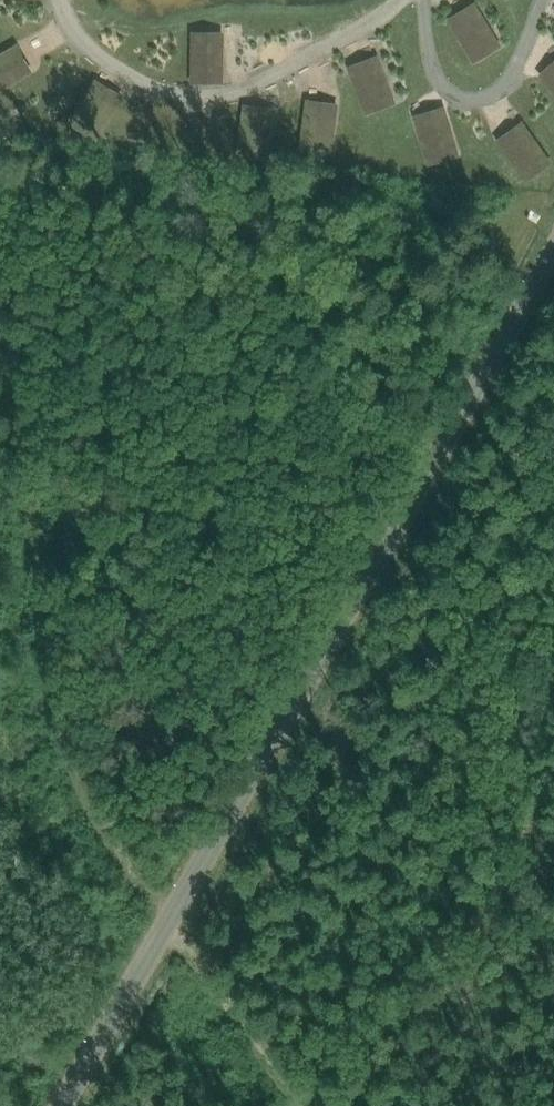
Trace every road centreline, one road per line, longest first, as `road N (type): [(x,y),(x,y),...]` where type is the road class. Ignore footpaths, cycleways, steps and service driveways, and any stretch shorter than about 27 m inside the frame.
road 1 (unclassified): [(63,1105),(553,250)]
road 2 (track): [(296,1105),(112,849),(77,774),(53,676),(0,339)]

